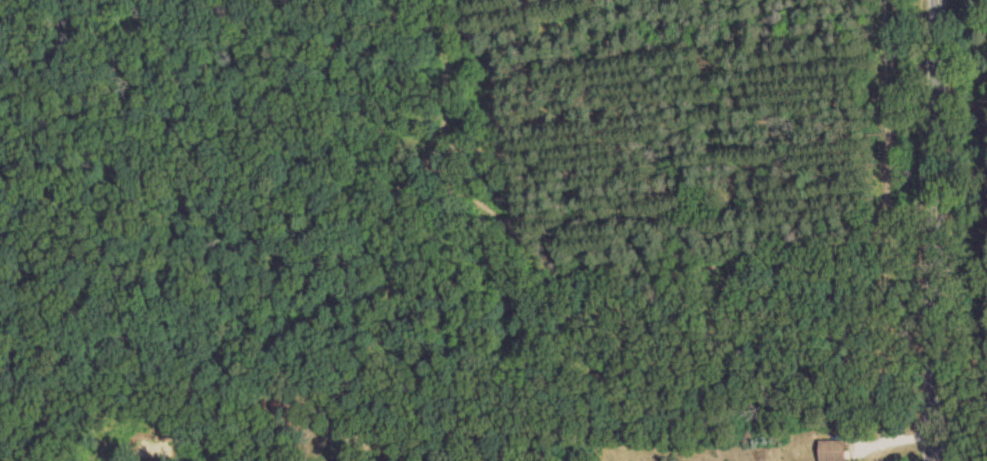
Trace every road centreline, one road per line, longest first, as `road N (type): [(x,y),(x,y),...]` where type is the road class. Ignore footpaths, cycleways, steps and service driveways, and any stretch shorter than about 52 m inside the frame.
road 1 (residential): [(932,460),(937,0)]

